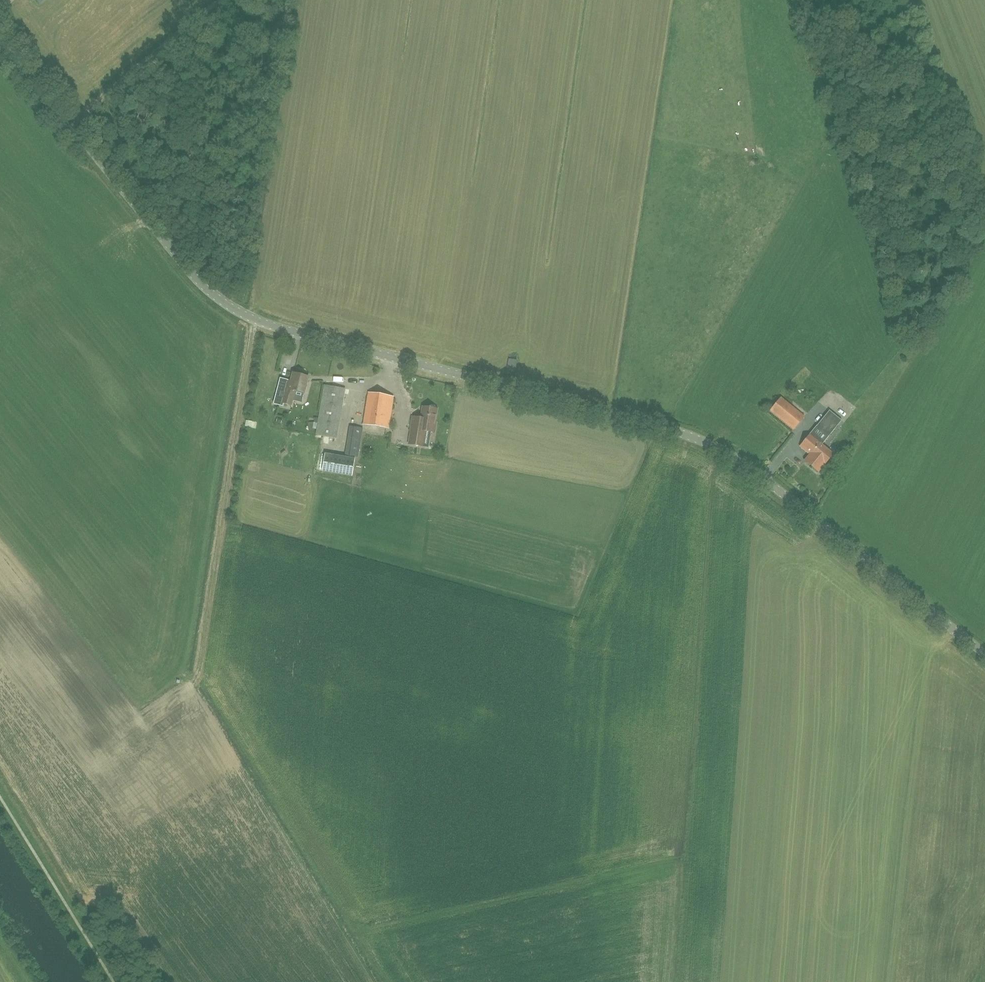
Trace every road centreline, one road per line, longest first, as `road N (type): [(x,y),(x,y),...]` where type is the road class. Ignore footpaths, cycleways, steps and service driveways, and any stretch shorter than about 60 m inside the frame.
road 1 (unclassified): [(984,656),(745,467),(697,439),(249,320),(213,296),(0,38)]

